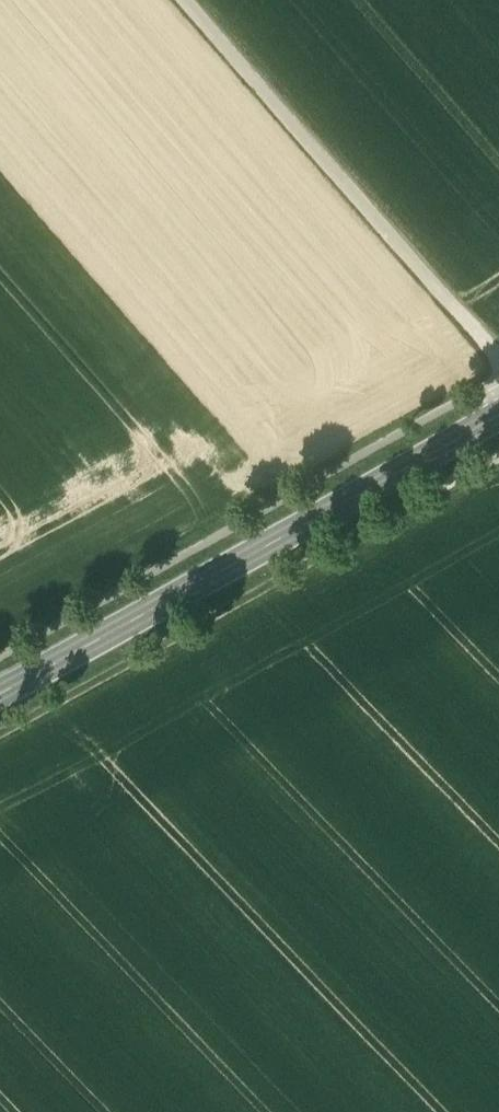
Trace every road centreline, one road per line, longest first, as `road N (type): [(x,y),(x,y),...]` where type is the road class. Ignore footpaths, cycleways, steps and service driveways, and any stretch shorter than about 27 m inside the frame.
road 1 (secondary): [(498,412),(0,694)]
road 2 (track): [(498,455),(0,734)]
road 3 (track): [(185,0),(498,350)]

